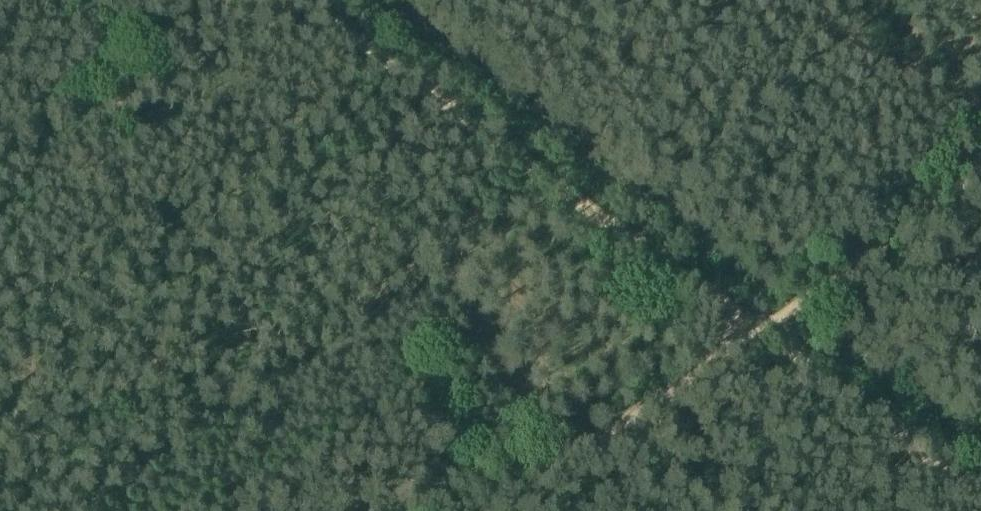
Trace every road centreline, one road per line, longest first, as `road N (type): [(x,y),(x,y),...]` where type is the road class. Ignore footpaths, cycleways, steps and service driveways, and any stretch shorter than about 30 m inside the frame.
road 1 (track): [(755,332),(401,72)]
road 2 (track): [(484,510),(755,332)]
road 3 (track): [(755,332),(980,161)]
road 4 (track): [(980,500),(755,332)]
road 5 (track): [(401,72),(299,0)]

